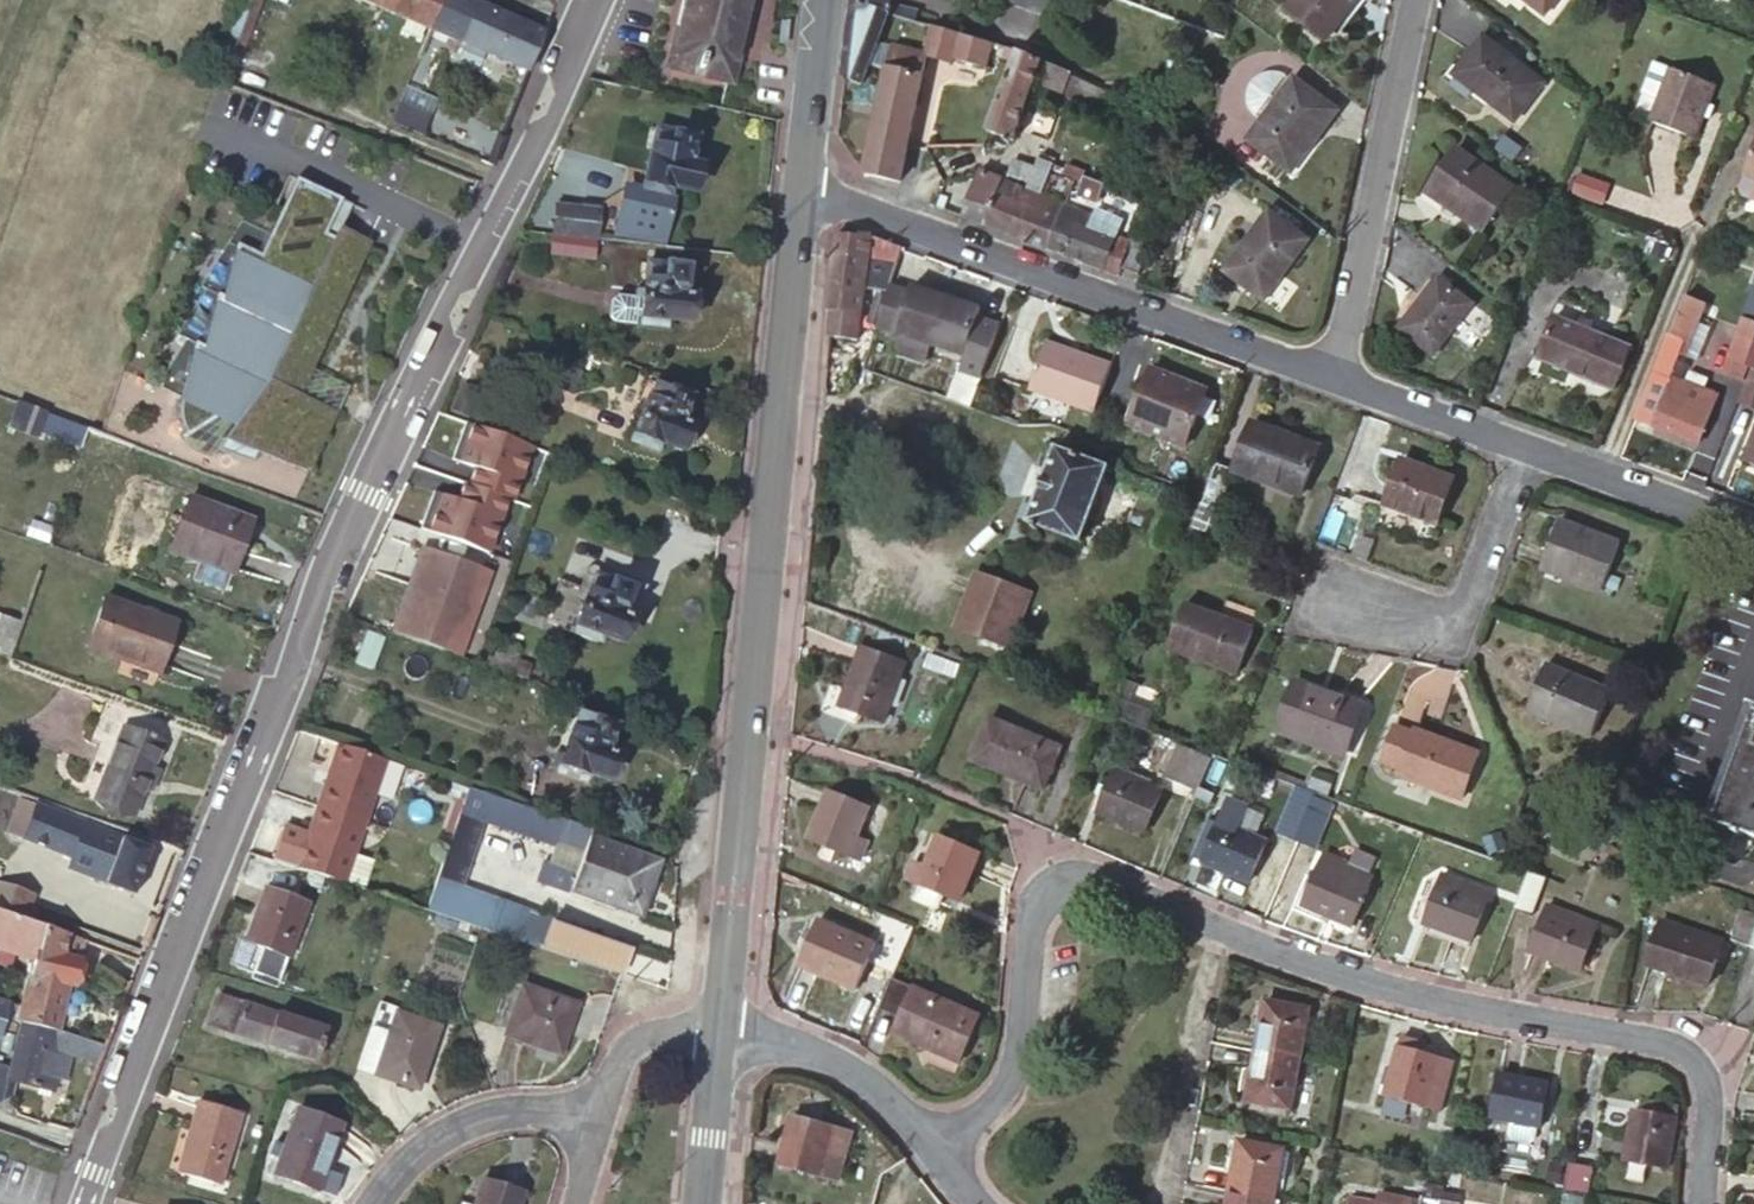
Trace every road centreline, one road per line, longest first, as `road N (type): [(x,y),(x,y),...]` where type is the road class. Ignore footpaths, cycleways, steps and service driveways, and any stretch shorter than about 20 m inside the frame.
road 1 (residential): [(599,0),(330,559),(88,1203)]
road 2 (secondary): [(801,183),(719,1033)]
road 3 (residential): [(1692,1203),(1700,1097),(1696,1071),(1683,1053),(1657,1041),(1410,993),(1209,924)]
road 4 (residential): [(801,183),(1329,375)]
road 5 (residential): [(1209,924),(1088,877),(1036,891),(1023,921),(1012,1041),(1001,1076),(928,1151)]
road 6 (residential): [(1329,375),(1411,0)]
road 7 (residential): [(1525,446),(1447,624),(1336,597)]
road 8 (unclassified): [(1159,1203),(1209,924)]
road 9 (residential): [(598,1116),(521,1114),(465,1127),(425,1150),(379,1203)]
road 10 (residential): [(719,1033),(795,1047),(852,1073),(928,1151)]
road 11 (residential): [(1525,446),(1753,528)]
road 12 (residential): [(1329,375),(1525,446)]
road 13 (secondary): [(820,0),(801,183)]
road 14 (secondary): [(719,1033),(699,1203)]
road 15 (residential): [(719,1033),(672,1030),(636,1046),(598,1116)]

